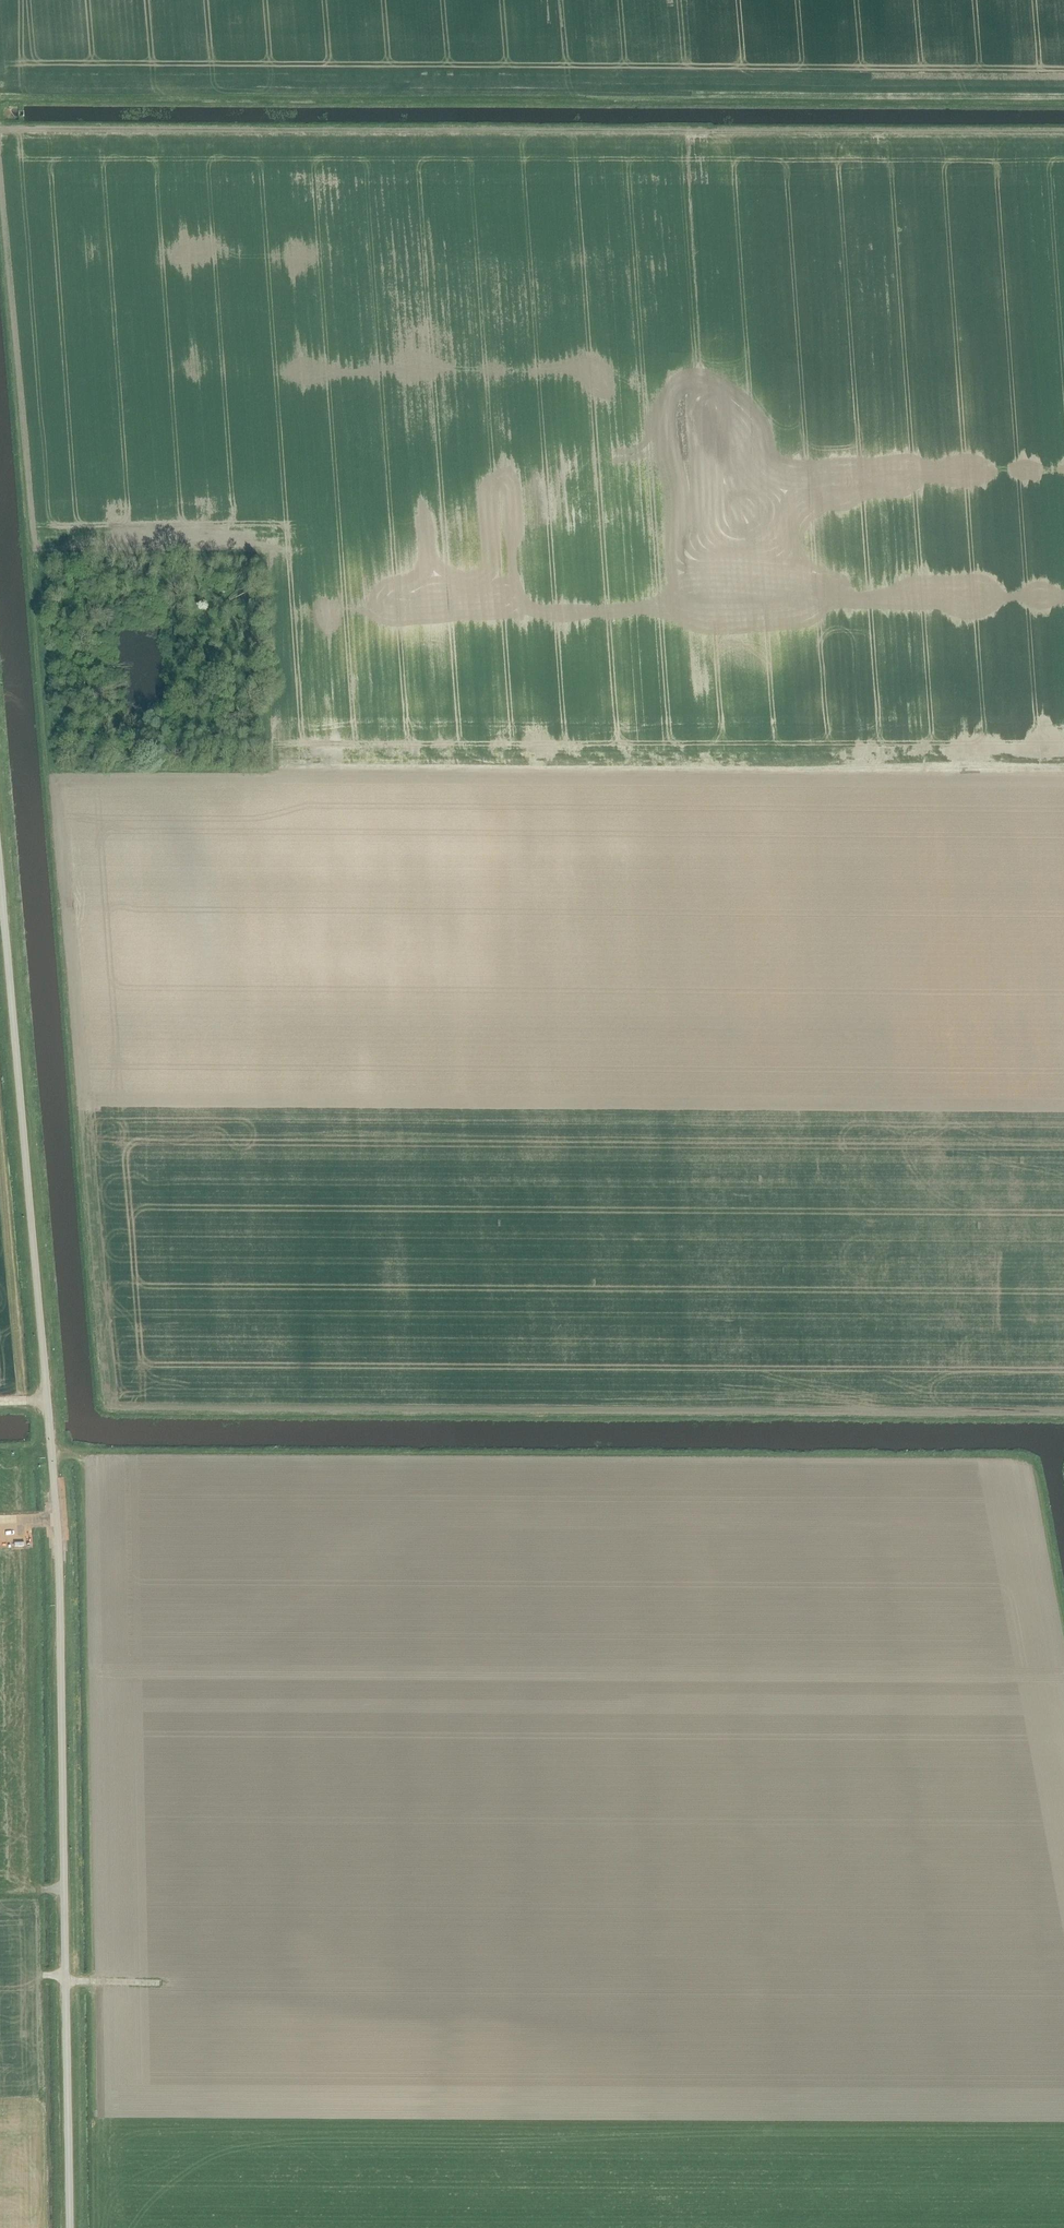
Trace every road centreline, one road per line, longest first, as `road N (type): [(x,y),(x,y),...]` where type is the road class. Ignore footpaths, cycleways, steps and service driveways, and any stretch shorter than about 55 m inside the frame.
road 1 (unclassified): [(69,2227),(57,1523),(0,889)]

